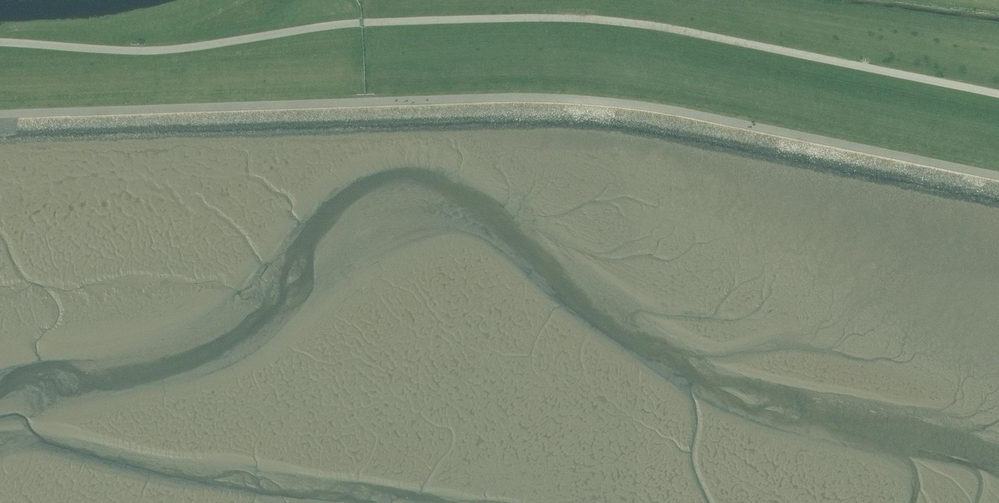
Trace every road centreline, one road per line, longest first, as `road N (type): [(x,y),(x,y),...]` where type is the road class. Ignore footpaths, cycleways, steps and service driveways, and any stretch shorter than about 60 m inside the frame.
road 1 (unclassified): [(998,97),(608,23),(342,26),(158,54),(0,45)]
road 2 (unclassified): [(0,121),(587,106),(998,183)]

